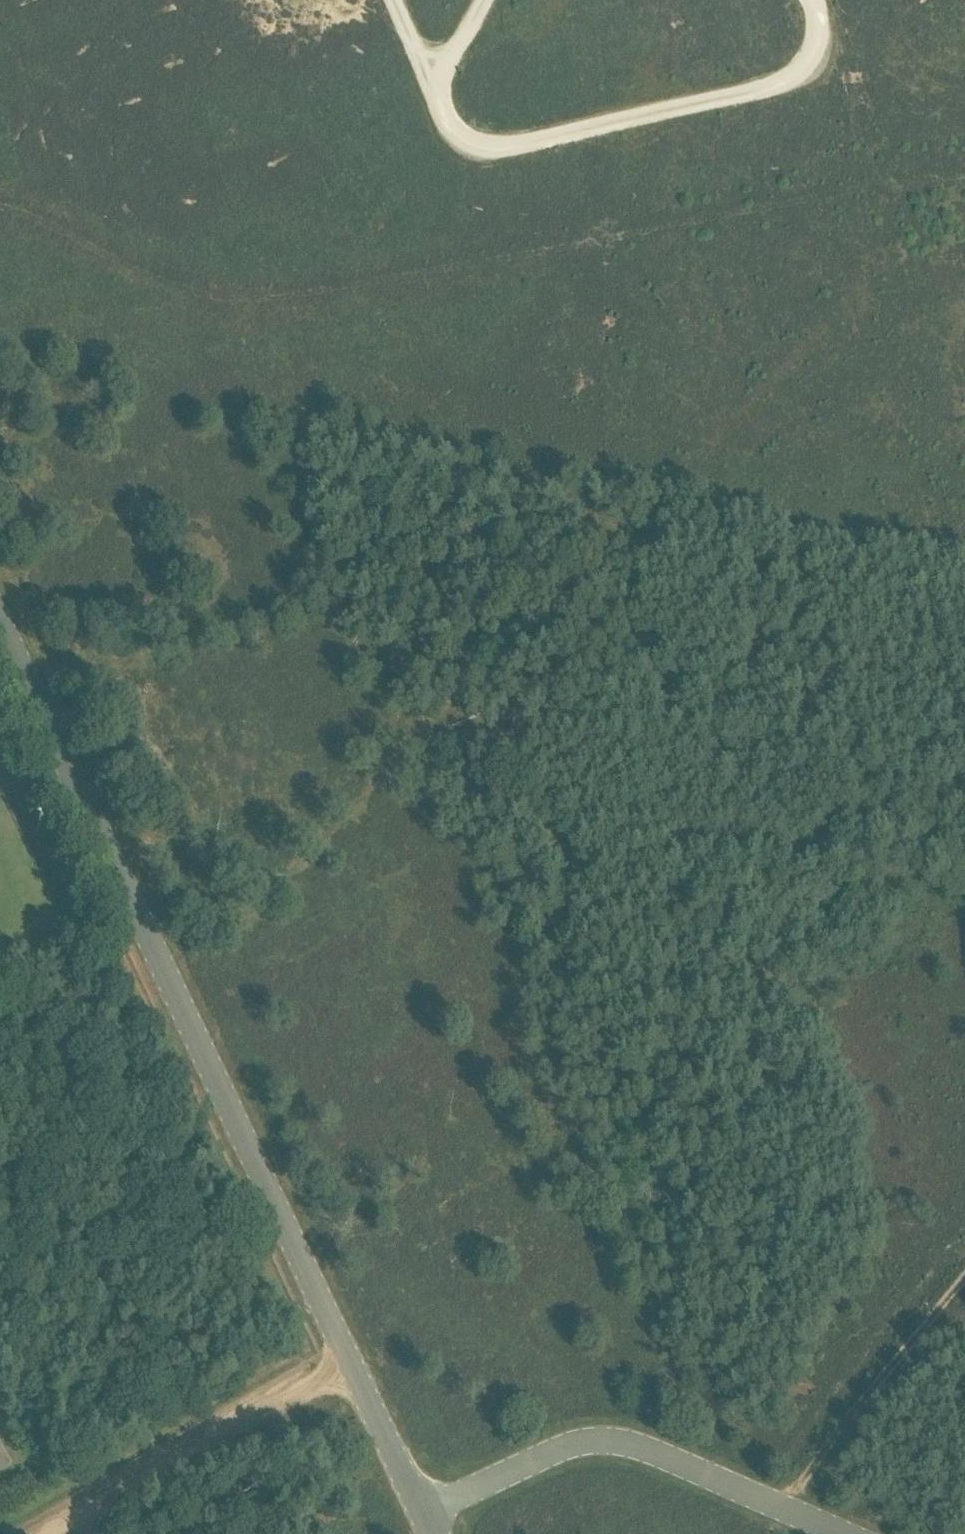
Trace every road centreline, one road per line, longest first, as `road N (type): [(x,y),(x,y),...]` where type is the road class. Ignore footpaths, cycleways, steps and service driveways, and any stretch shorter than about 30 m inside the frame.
road 1 (track): [(812,0),(819,49),(812,66),(791,80),(478,148),(450,127),(394,0)]
road 2 (track): [(354,1371),(118,1494),(60,1533)]

